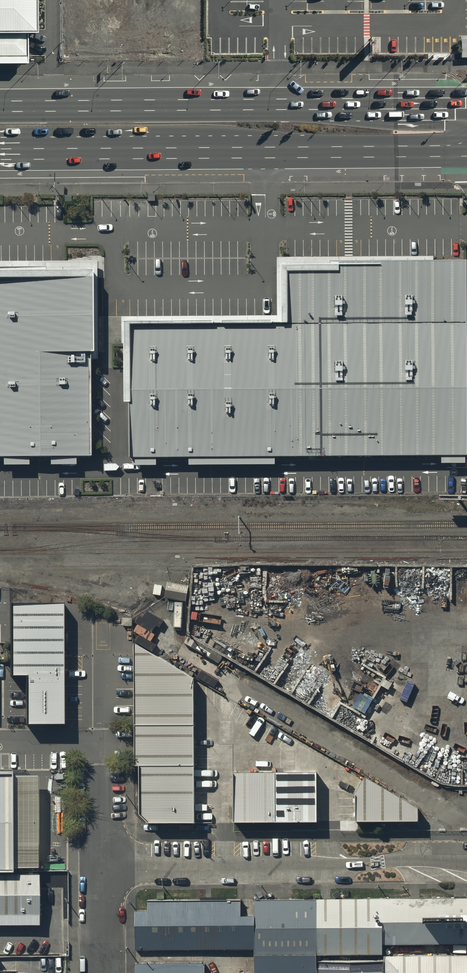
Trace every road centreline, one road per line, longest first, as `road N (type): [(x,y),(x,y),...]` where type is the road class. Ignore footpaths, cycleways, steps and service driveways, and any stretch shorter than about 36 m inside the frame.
road 1 (primary): [(0,106),(466,102)]
road 2 (primary): [(466,151),(0,155)]
road 3 (residential): [(101,871),(466,867)]
road 4 (residential): [(95,618),(101,871)]

